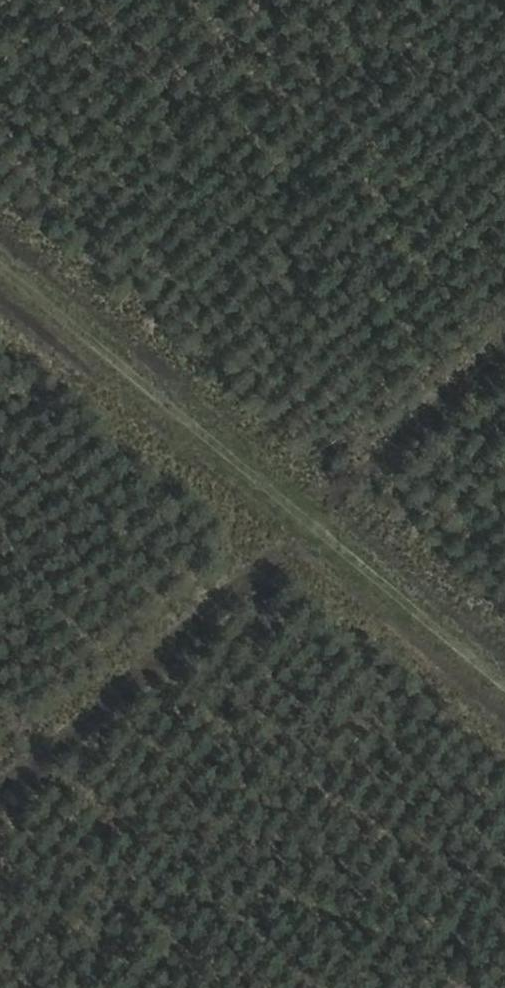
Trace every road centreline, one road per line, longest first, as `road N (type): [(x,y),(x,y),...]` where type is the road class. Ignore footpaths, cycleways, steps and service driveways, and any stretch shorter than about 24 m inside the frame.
road 1 (track): [(0,799),(504,349)]
road 2 (track): [(504,680),(0,258)]

